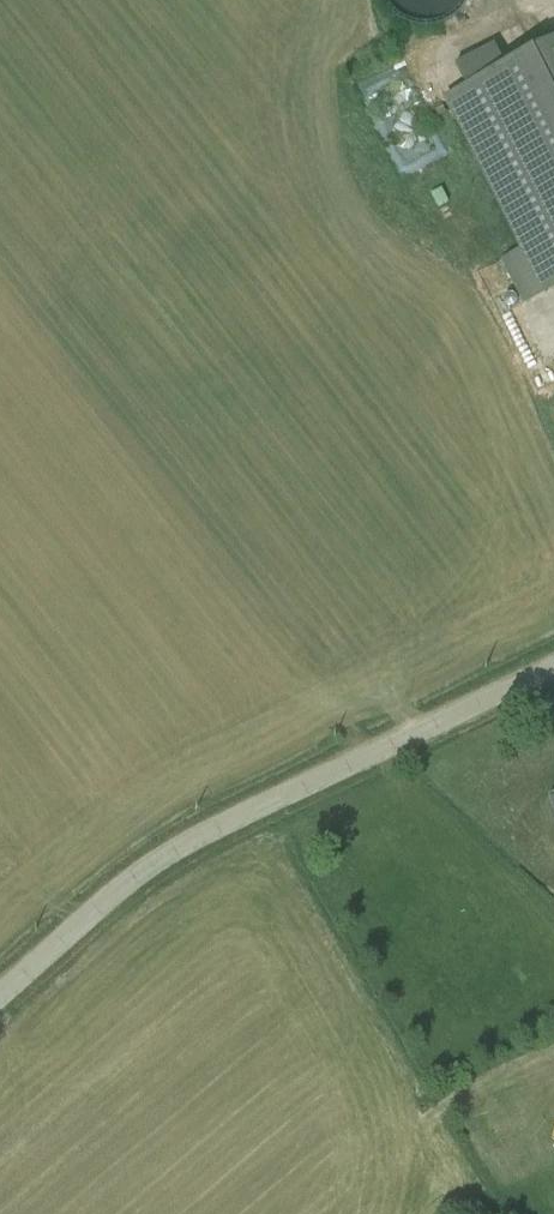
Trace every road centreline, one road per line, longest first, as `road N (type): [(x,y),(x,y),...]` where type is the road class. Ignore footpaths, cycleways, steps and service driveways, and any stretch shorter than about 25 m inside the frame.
road 1 (unclassified): [(0,990),(91,908),(194,834),(553,668)]

